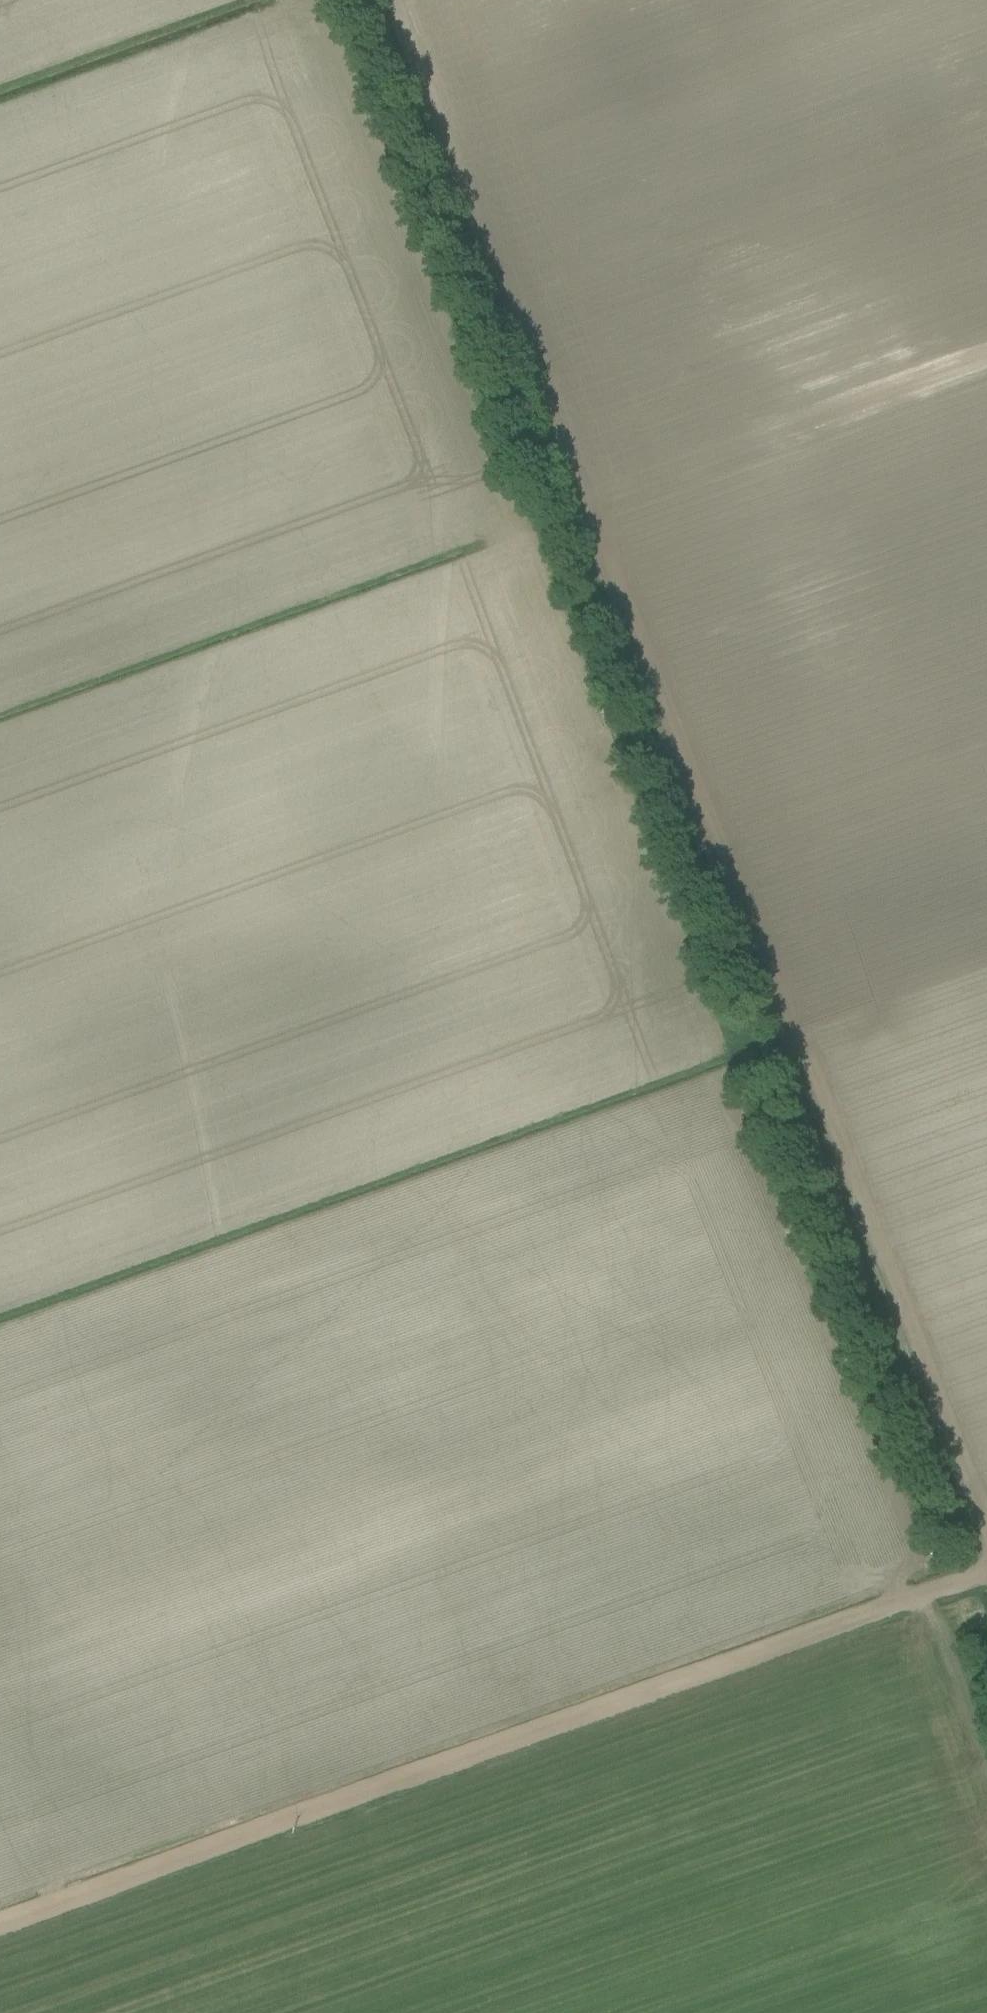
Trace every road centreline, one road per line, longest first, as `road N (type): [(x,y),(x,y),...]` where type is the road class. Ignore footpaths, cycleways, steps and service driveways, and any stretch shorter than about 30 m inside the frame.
road 1 (track): [(986,1576),(0,1928)]

